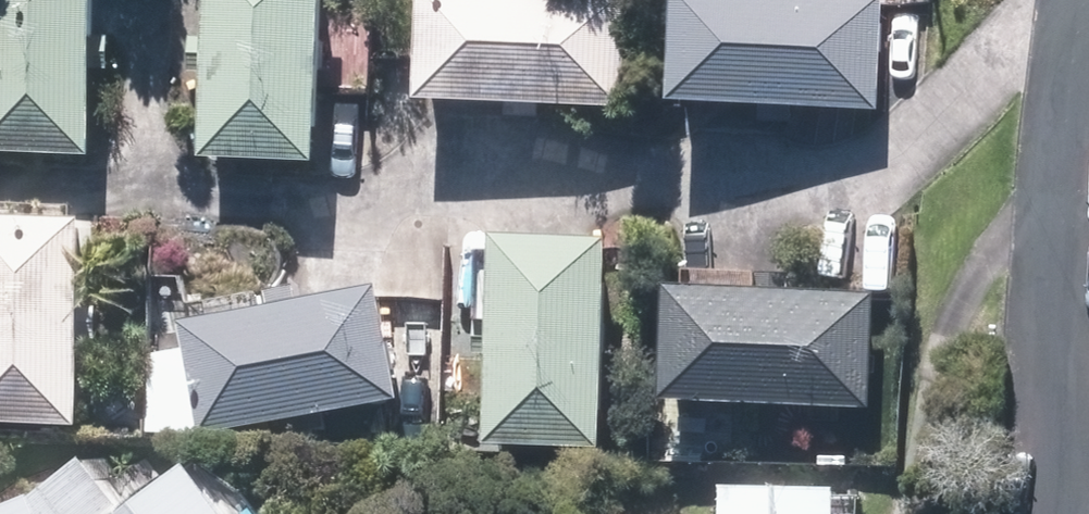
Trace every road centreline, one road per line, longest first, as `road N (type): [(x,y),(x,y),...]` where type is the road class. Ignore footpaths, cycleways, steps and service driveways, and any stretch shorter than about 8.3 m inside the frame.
road 1 (residential): [(1062,513),(1069,198),(1086,0)]

